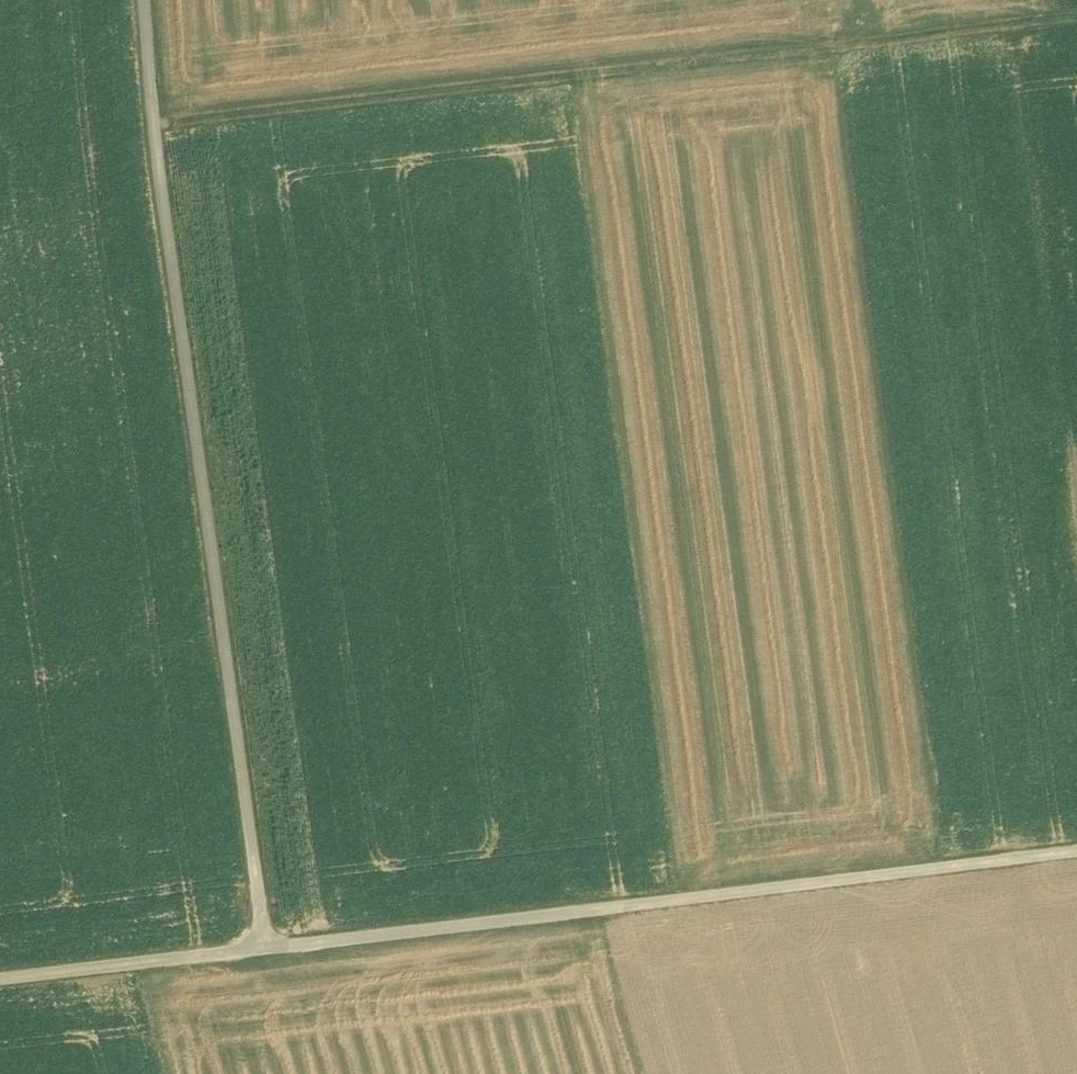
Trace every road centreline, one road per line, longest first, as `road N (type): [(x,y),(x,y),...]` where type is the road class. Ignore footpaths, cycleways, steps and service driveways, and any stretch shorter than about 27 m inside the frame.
road 1 (track): [(1076,854),(0,979)]
road 2 (track): [(266,948),(152,124),(143,0)]
road 3 (track): [(152,124),(1076,13)]

